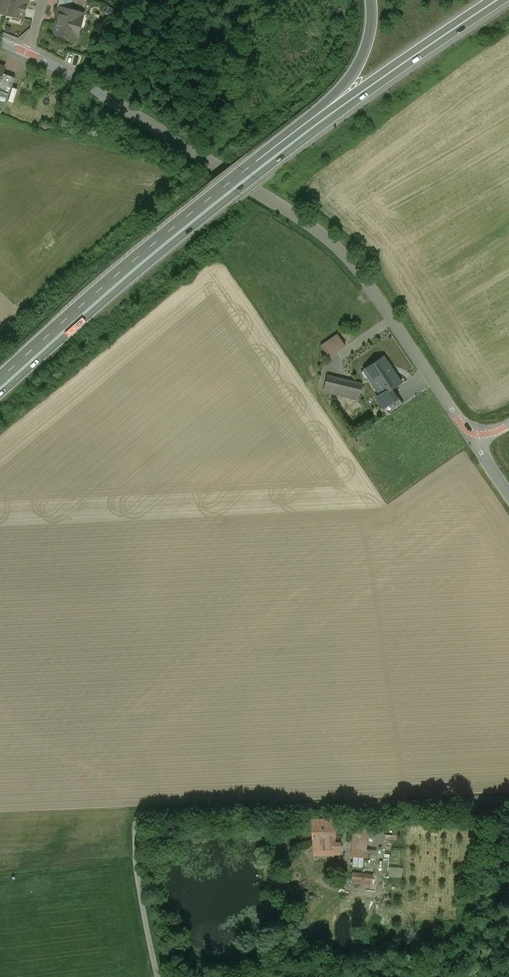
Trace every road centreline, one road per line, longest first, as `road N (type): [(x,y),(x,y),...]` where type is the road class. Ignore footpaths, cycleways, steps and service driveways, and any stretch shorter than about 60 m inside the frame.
road 1 (trunk): [(0,398),(236,191),(508,0)]
road 2 (unclassified): [(215,165),(349,260),(477,443)]
road 3 (trunk): [(261,160),(105,282),(0,380)]
road 4 (trunk): [(492,0),(261,160)]
road 5 (residential): [(30,51),(215,165)]
road 6 (trunk): [(371,0),(368,44),(355,69),(261,160)]

